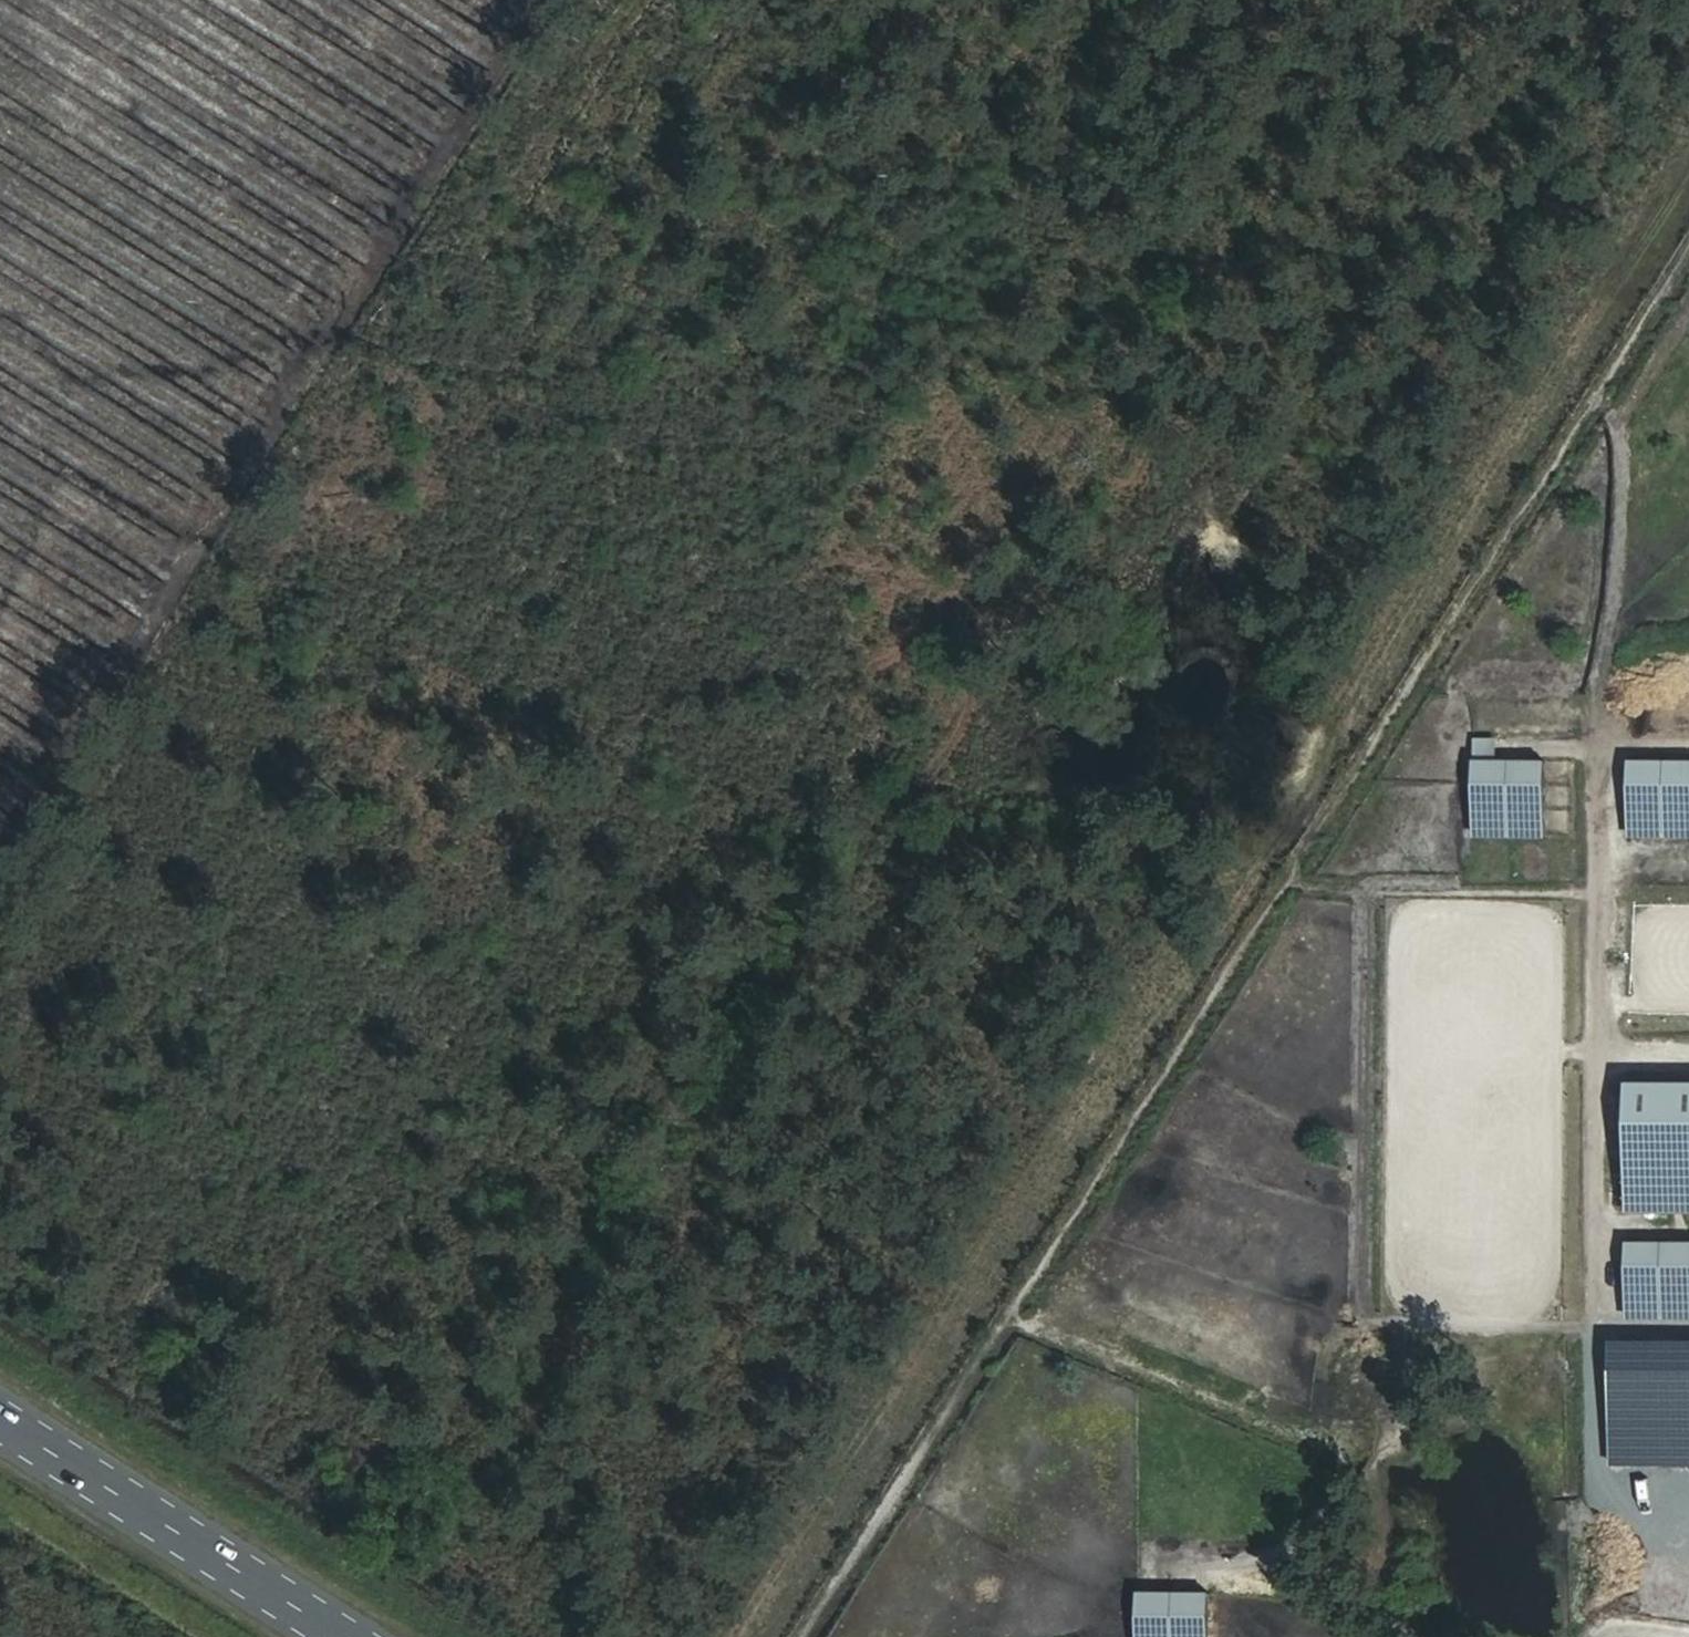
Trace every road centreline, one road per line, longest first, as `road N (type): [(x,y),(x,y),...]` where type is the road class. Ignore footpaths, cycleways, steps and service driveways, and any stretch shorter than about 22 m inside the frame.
road 1 (primary): [(355,1636),(0,1412)]

